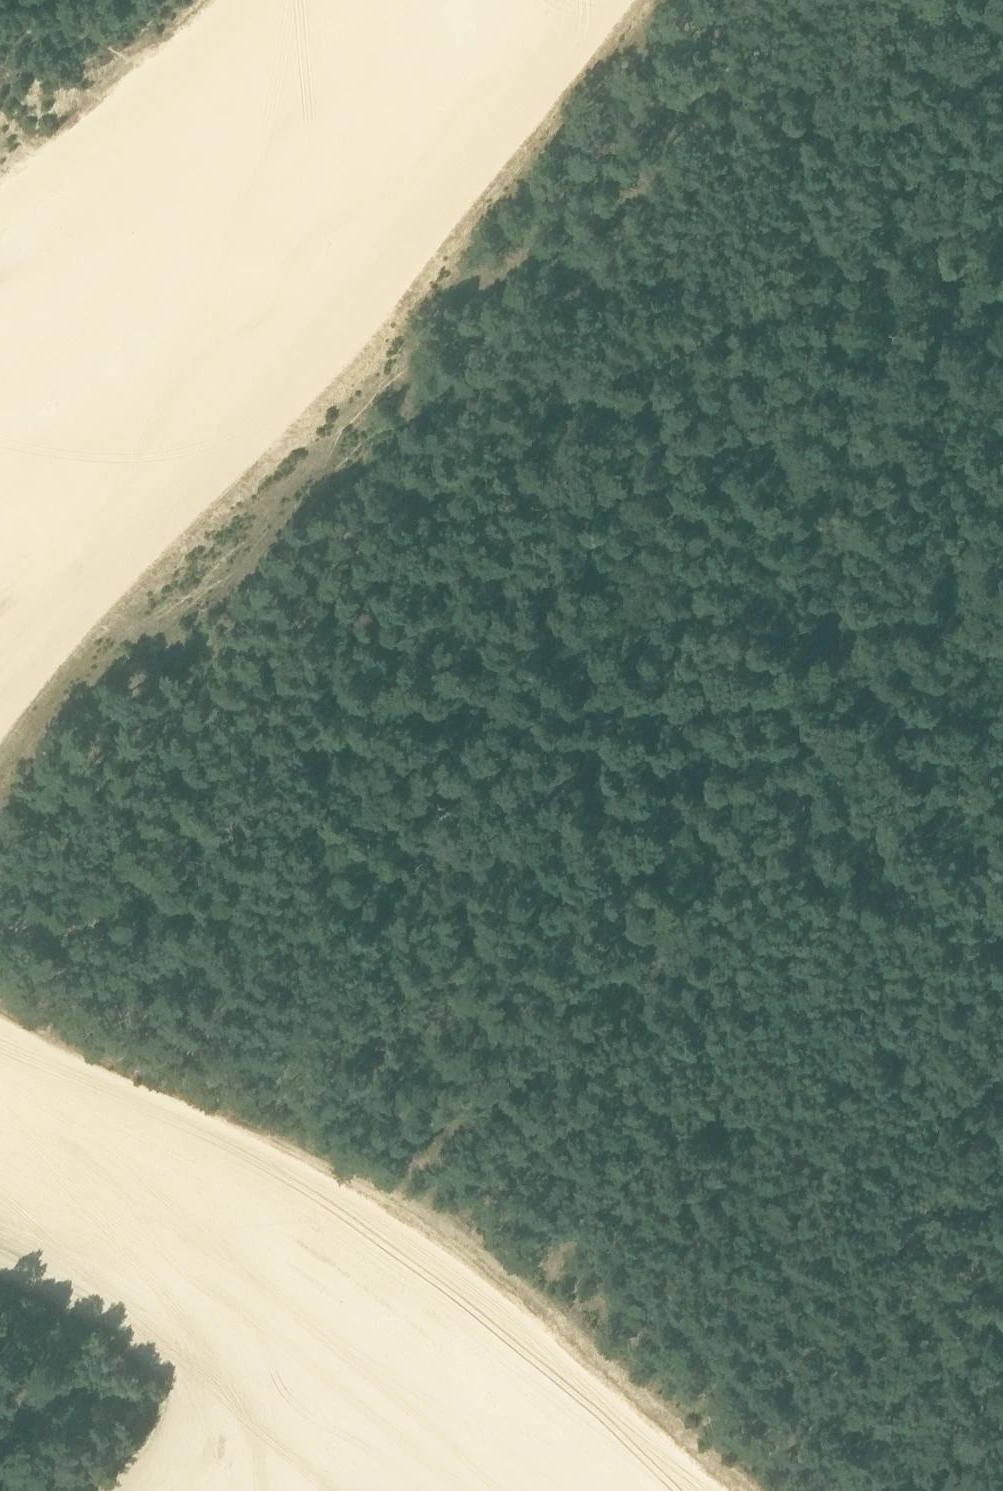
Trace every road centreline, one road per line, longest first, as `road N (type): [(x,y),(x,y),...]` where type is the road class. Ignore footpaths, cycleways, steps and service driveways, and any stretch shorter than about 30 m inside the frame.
road 1 (track): [(0,598),(71,551),(381,237),(561,0)]
road 2 (track): [(523,1490),(66,1179),(0,1147)]

